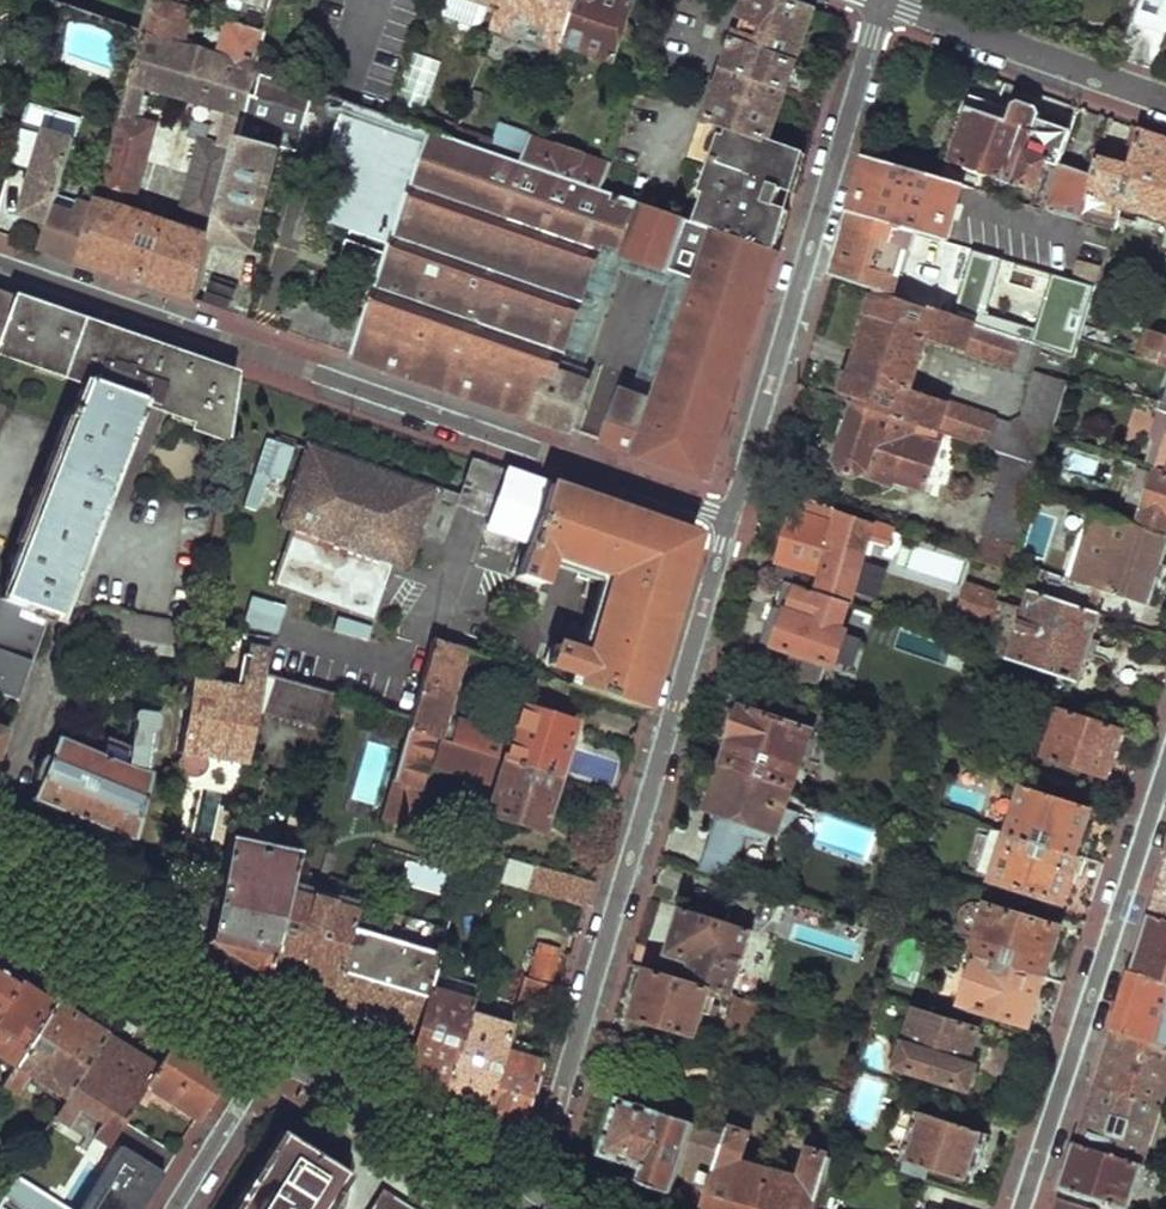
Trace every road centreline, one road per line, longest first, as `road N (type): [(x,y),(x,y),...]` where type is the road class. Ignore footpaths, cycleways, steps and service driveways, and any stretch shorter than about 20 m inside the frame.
road 1 (residential): [(0,266),(729,519)]
road 2 (residential): [(729,519),(526,1196)]
road 3 (residential): [(881,3),(729,519)]
road 4 (residential): [(1023,1208),(1165,771)]
road 5 (secondary): [(0,871),(279,1042)]
road 6 (residential): [(881,3),(1165,102)]
road 7 (secondary): [(279,1042),(526,1196)]
road 8 (residential): [(279,1042),(175,1208)]

